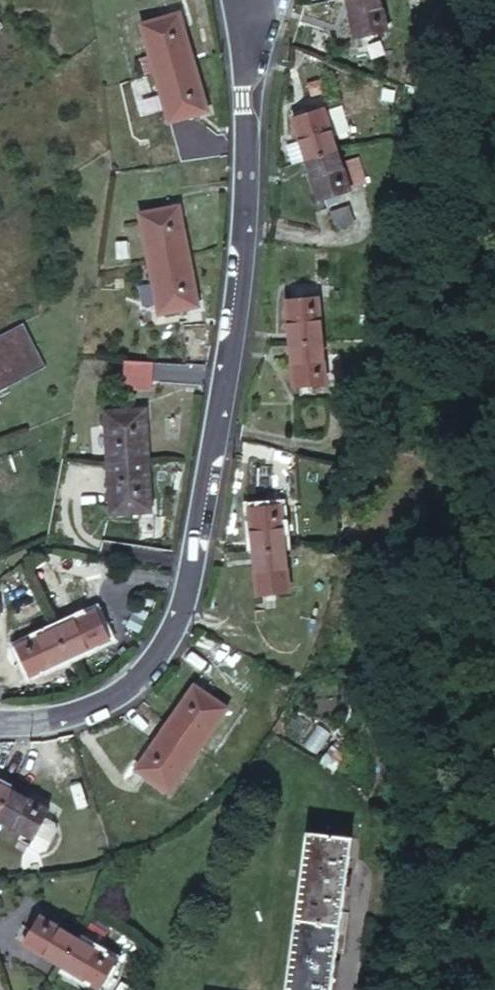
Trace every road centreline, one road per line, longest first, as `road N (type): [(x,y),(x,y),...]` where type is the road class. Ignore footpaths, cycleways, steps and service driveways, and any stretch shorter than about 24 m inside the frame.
road 1 (residential): [(230,29),(239,228),(188,577),(168,635),(119,692),(53,716),(0,720)]

